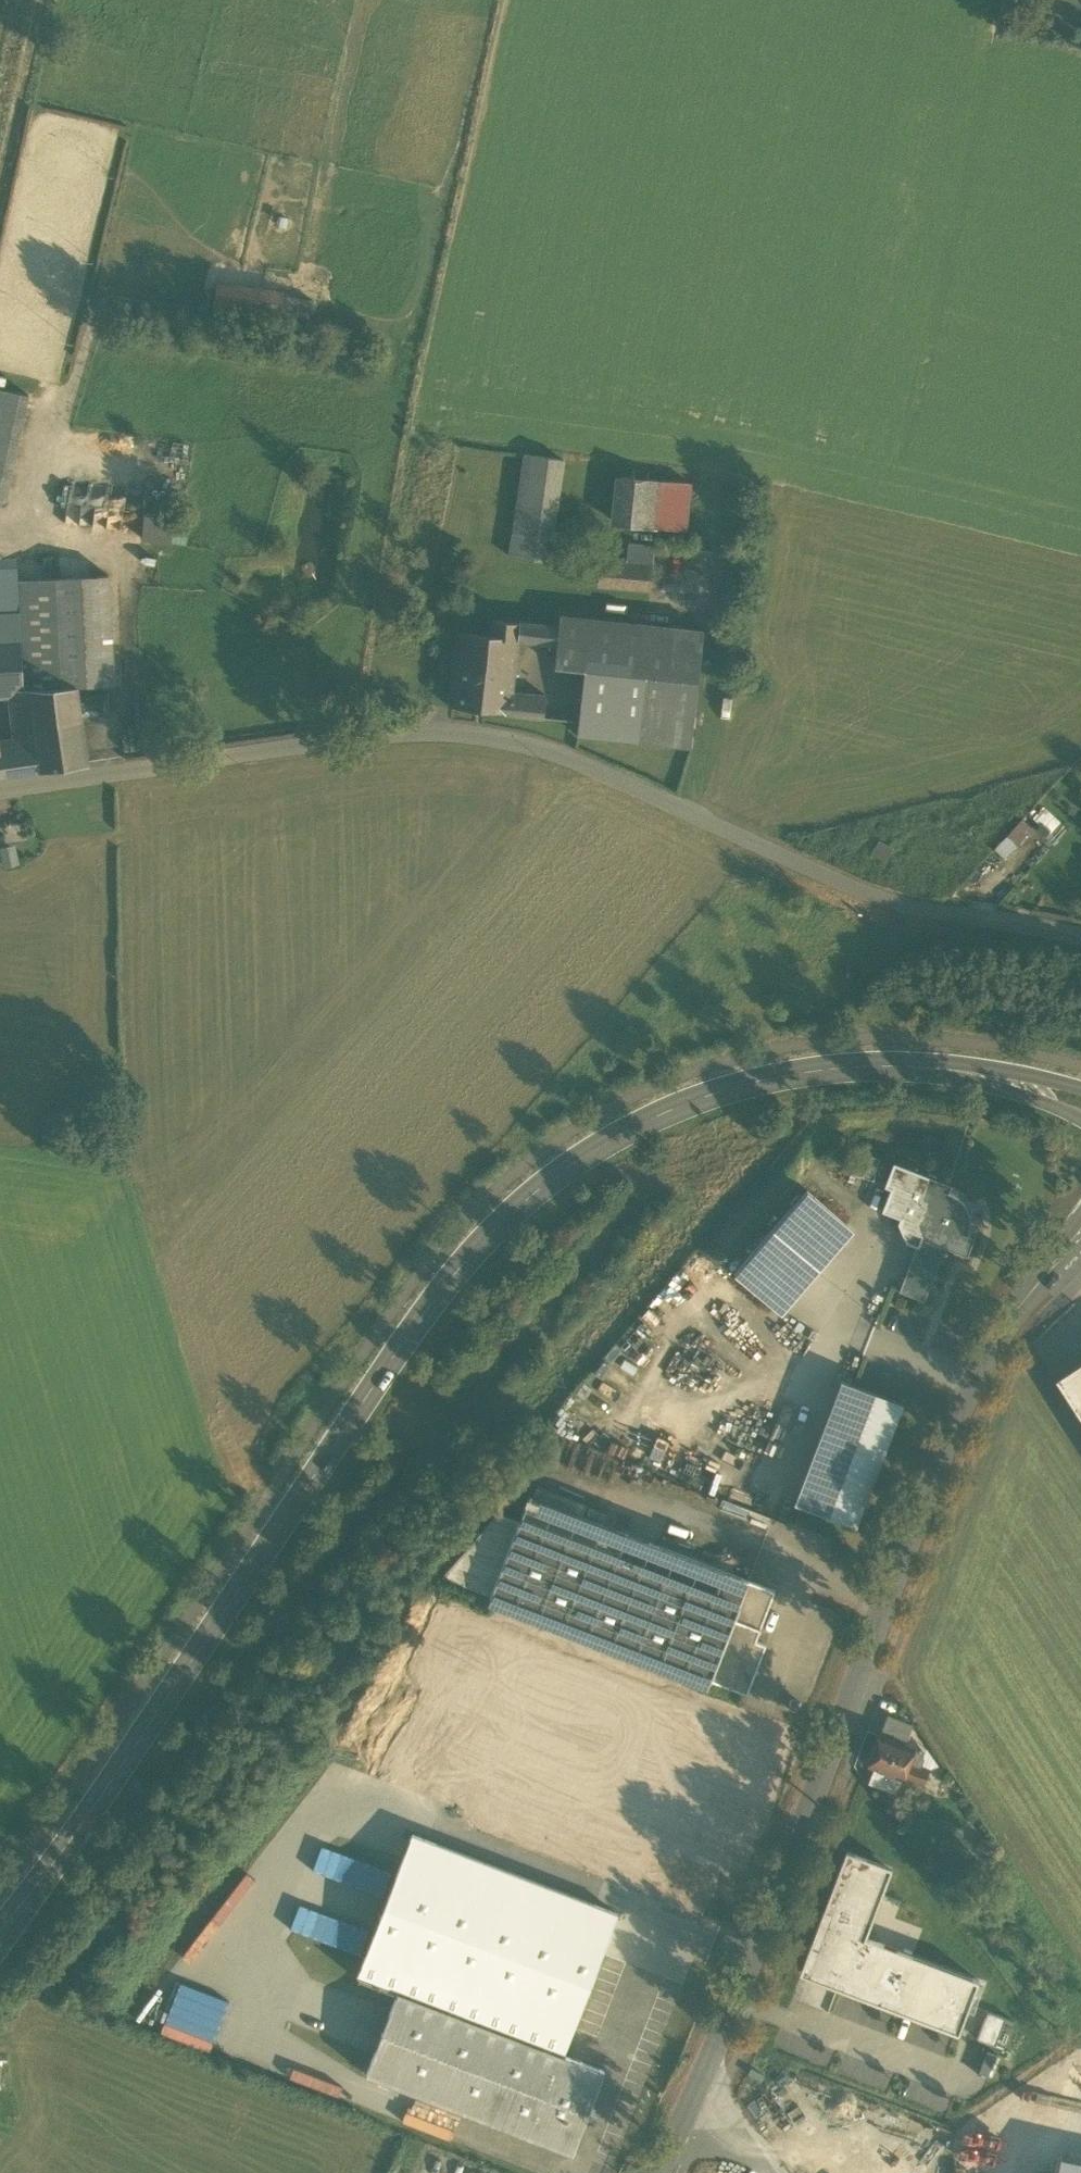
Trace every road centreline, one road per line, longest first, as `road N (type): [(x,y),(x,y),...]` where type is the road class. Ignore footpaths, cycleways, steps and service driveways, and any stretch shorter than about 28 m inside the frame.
road 1 (tertiary): [(0,1927),(148,1725),(397,1350),(458,1269),(540,1186),(679,1105),(820,1069),(912,1065),(995,1076),(1080,1104)]
road 2 (unclassified): [(0,791),(417,731),(484,736),(551,753),(882,900),(1080,936)]
road 3 (tertiary): [(659,2172),(954,1420),(1029,1292),(1080,1234)]

